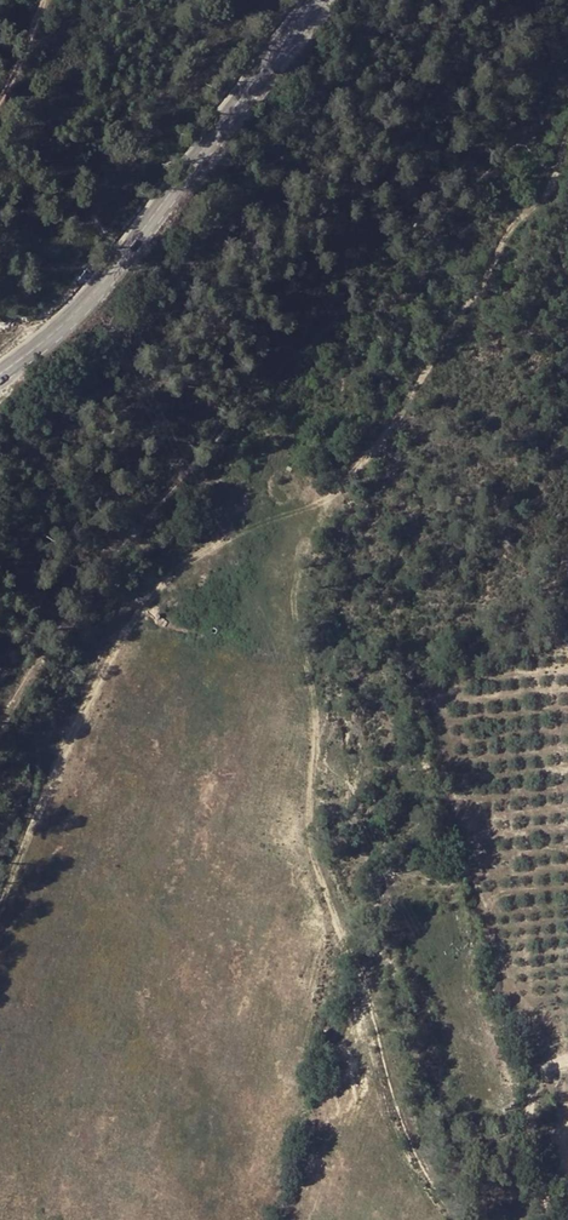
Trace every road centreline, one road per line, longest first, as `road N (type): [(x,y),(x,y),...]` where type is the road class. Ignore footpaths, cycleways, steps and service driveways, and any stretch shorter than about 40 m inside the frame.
road 1 (track): [(567,156),(361,480),(337,499),(204,553),(115,654),(0,938)]
road 2 (track): [(447,0),(384,134),(340,254),(281,370),(79,602),(0,721)]
road 3 (secondary): [(311,0),(91,297),(0,373)]
road 4 (track): [(567,1067),(548,1073),(531,1102),(536,1167),(553,1219)]
road 5 (track): [(0,111),(56,0)]

